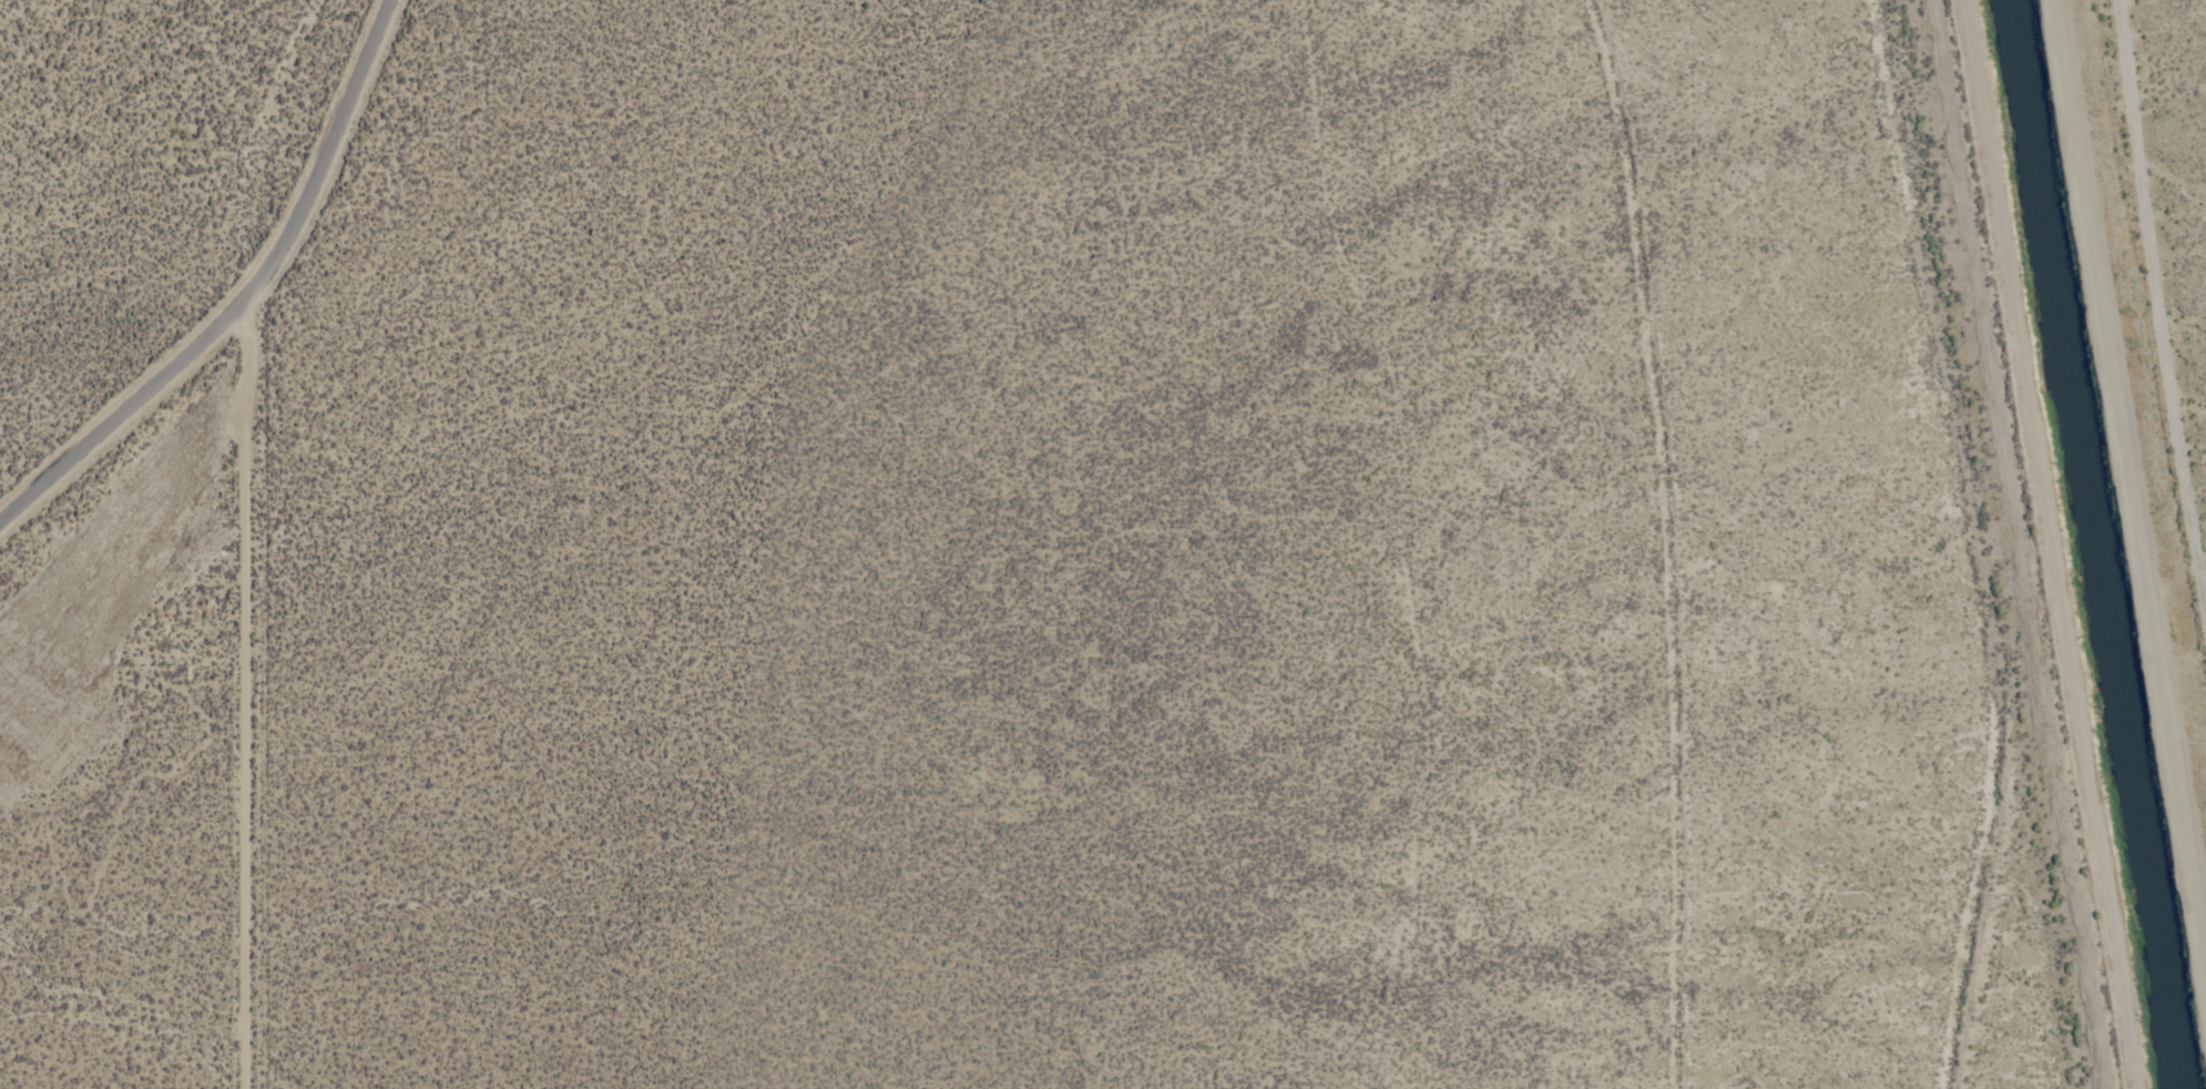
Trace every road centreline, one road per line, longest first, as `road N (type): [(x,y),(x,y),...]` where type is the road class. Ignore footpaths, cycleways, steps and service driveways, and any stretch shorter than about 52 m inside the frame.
road 1 (track): [(256,287),(254,1088)]
road 2 (residential): [(0,524),(166,379),(256,287),(310,201),(395,0)]
road 3 (track): [(2122,0),(2205,617)]

